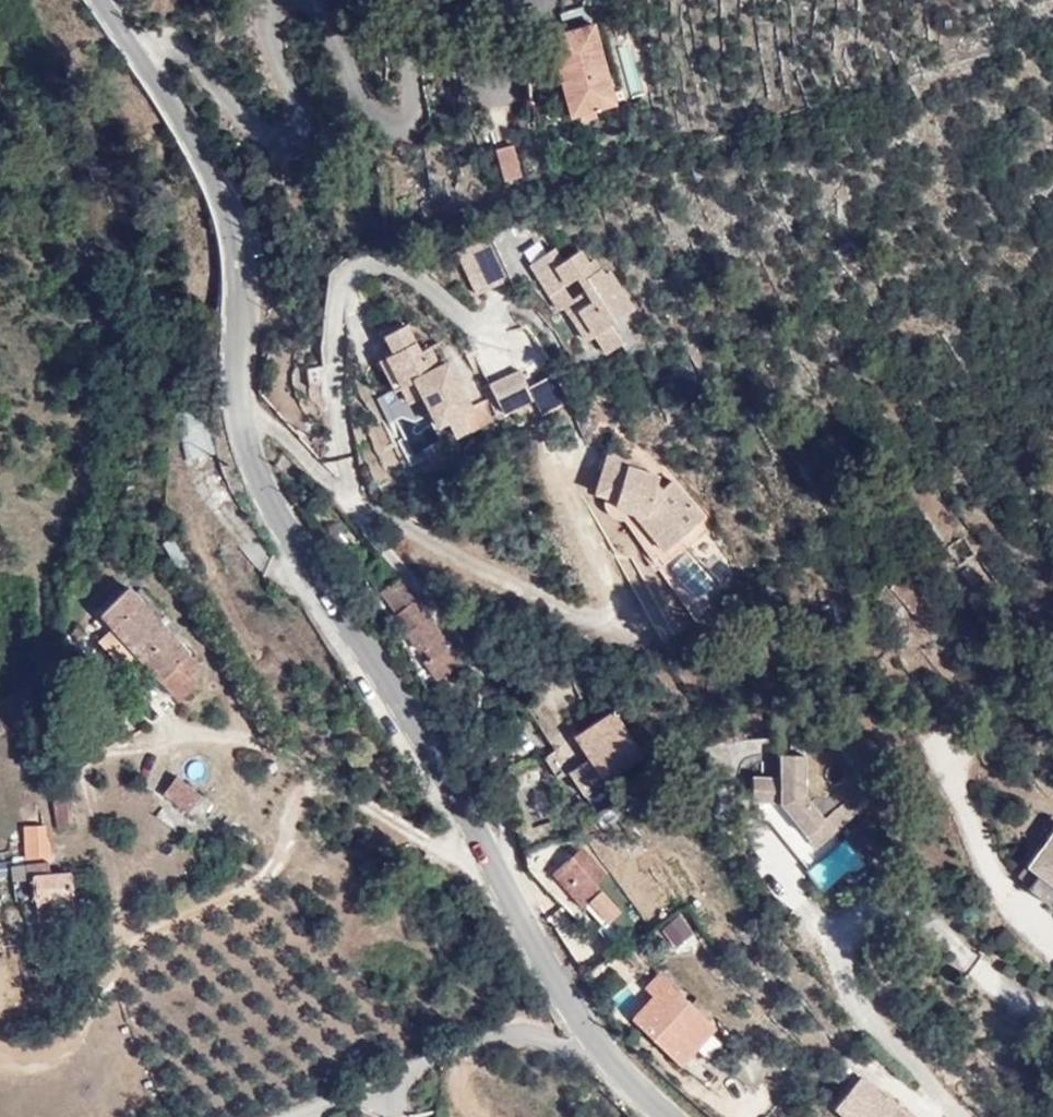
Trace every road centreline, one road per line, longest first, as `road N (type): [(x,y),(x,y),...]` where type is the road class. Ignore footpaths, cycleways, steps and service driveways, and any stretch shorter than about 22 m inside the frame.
road 1 (tertiary): [(99,0),(180,116),(230,214),(242,256),(241,411),(260,471),(586,1029),(667,1116)]

